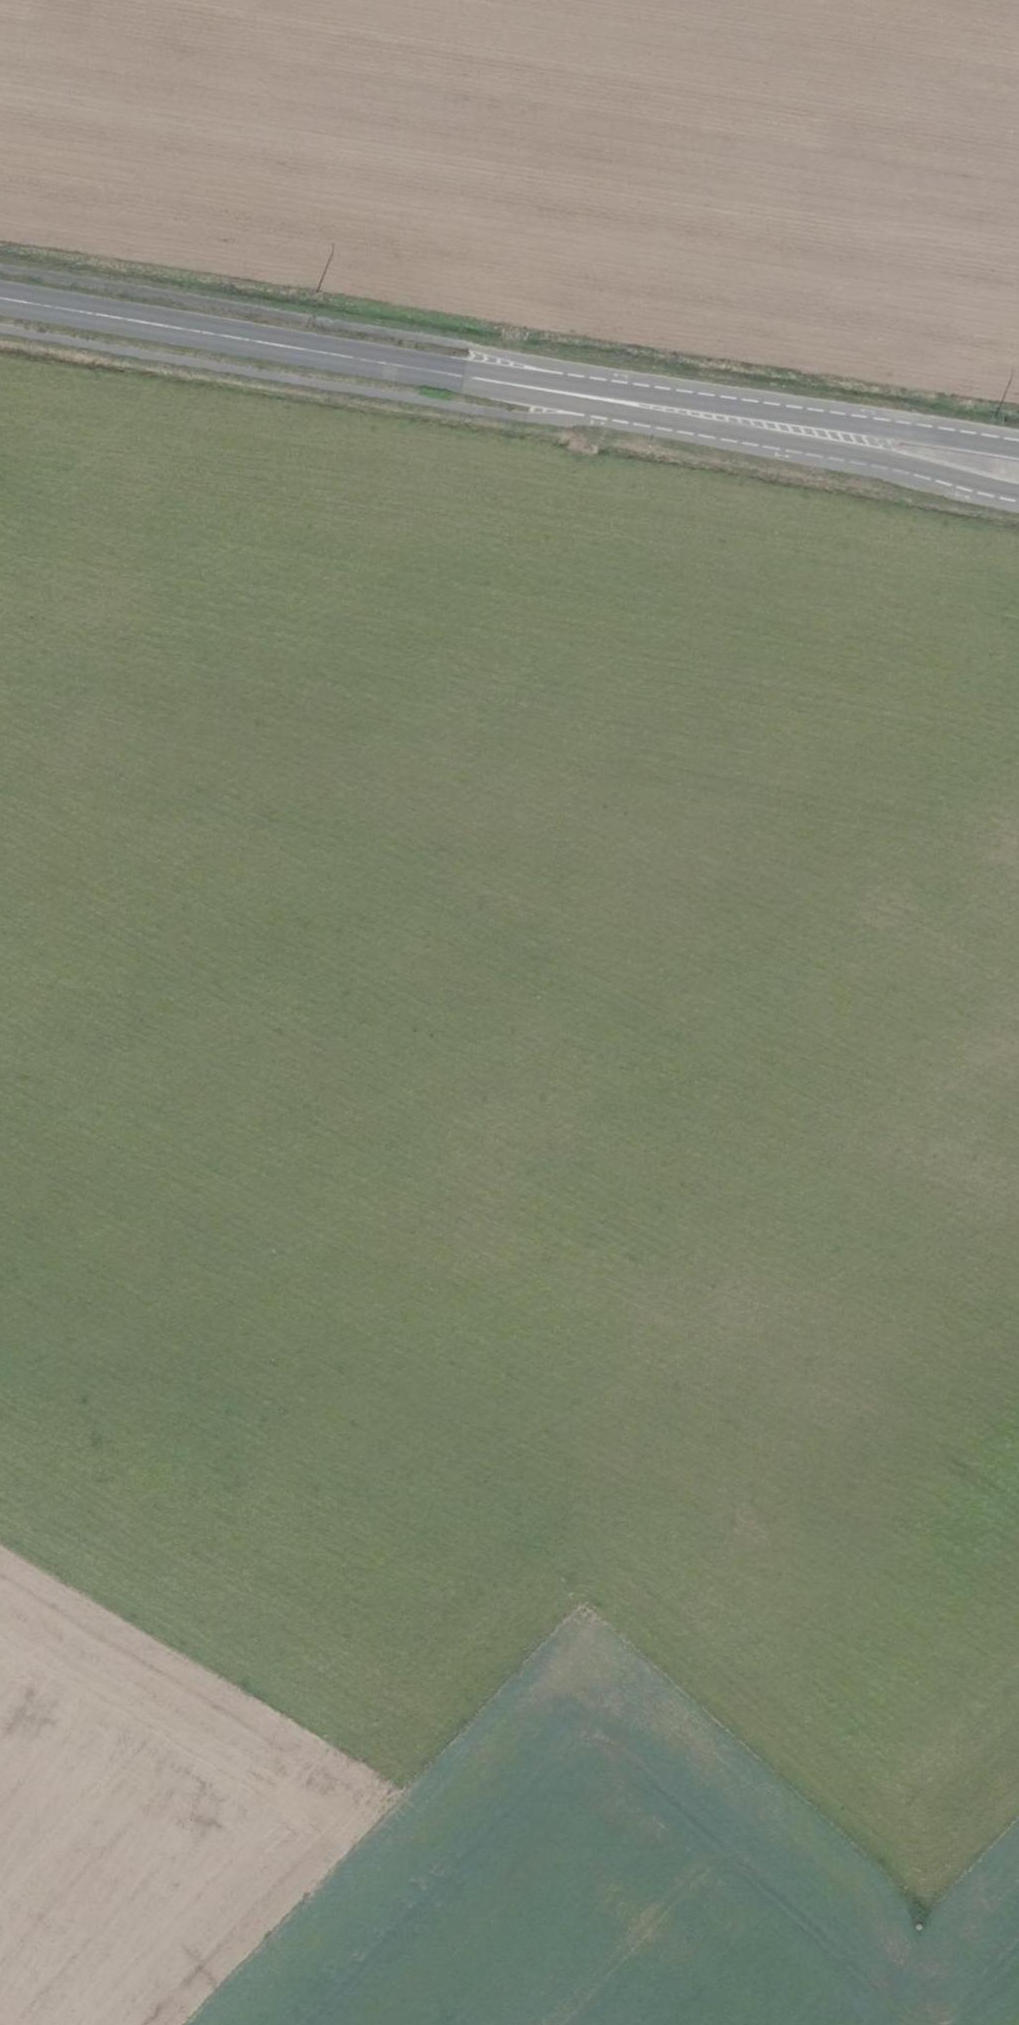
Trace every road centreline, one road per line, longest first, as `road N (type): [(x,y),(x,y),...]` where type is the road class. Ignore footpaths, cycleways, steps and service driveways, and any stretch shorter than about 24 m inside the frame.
road 1 (tertiary): [(480,381),(850,454),(1018,496)]
road 2 (tertiary): [(1018,450),(595,387),(480,381)]
road 3 (tertiary): [(480,381),(0,300)]

